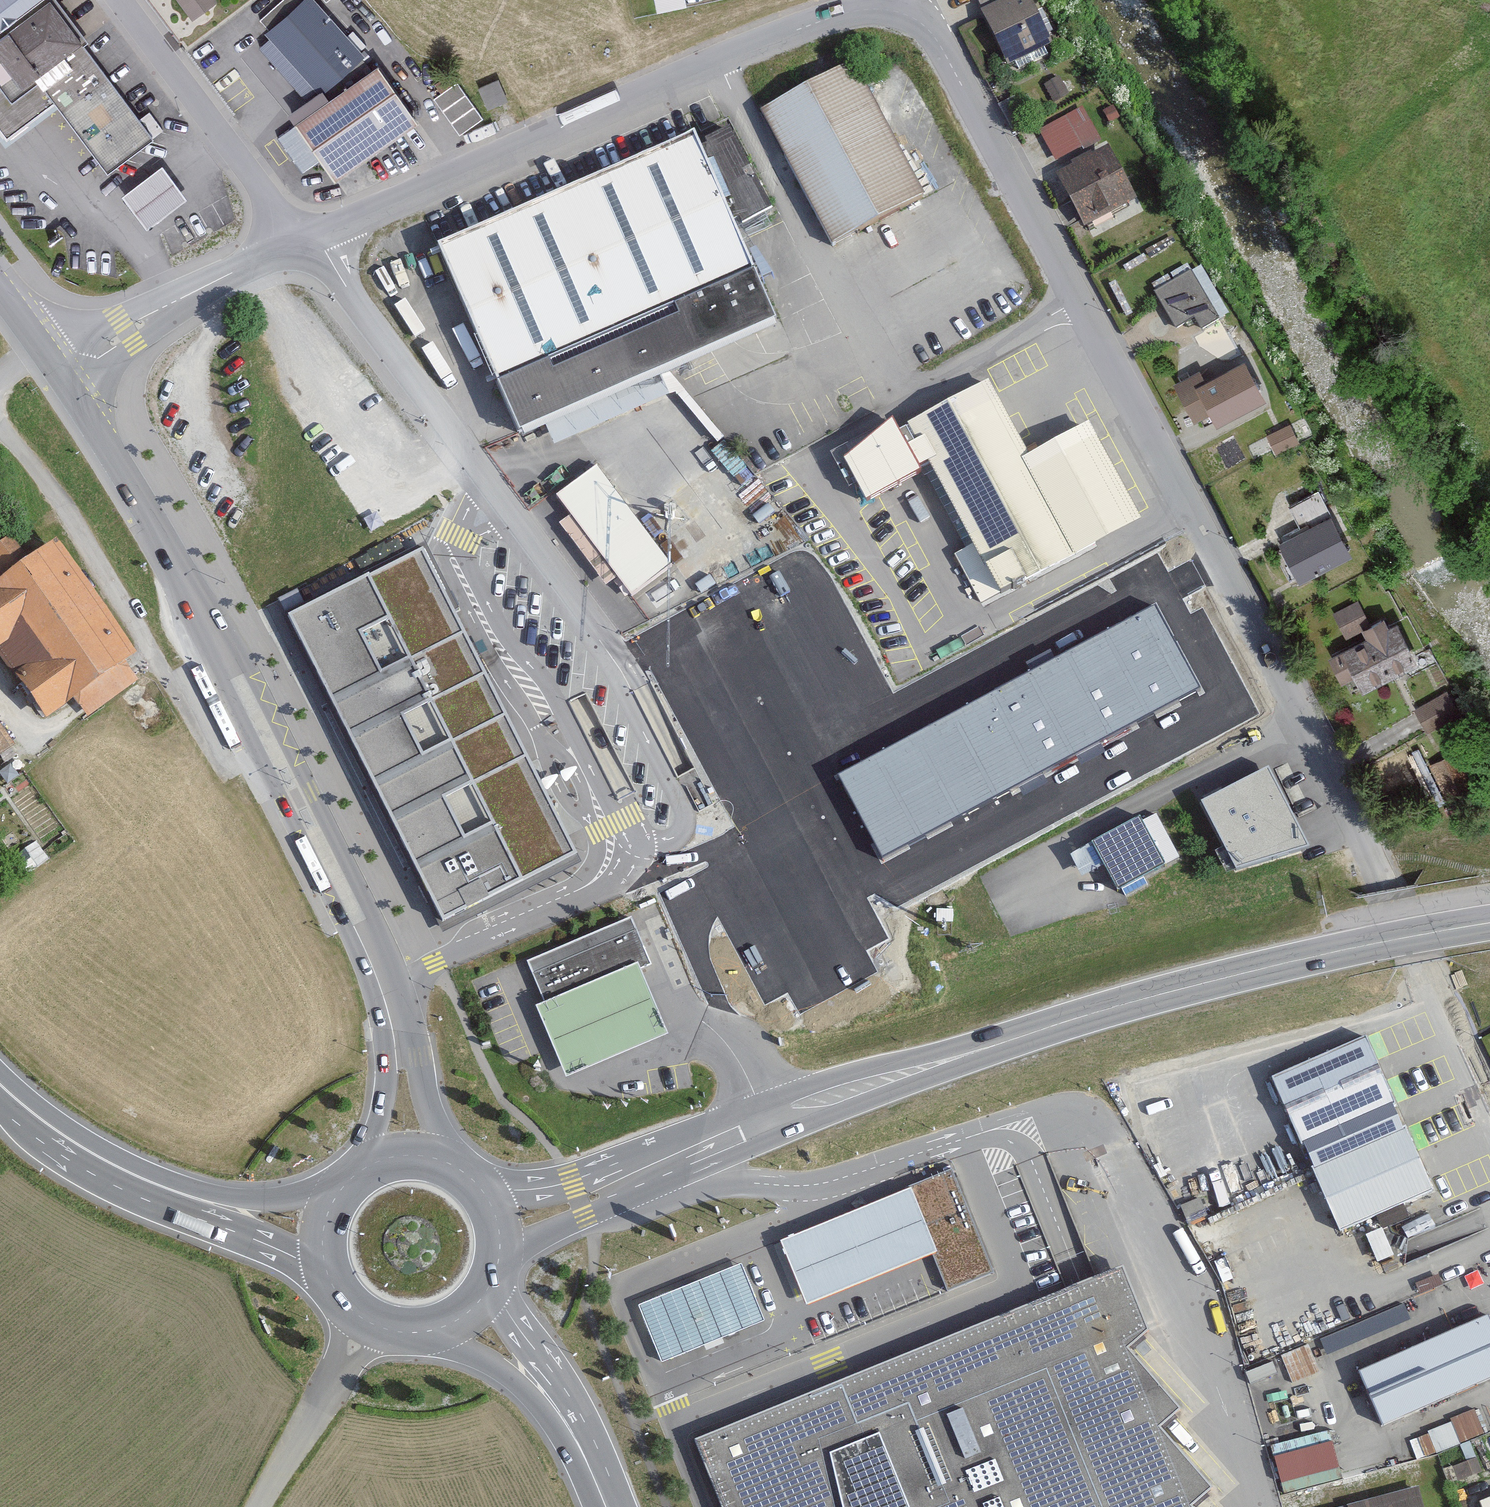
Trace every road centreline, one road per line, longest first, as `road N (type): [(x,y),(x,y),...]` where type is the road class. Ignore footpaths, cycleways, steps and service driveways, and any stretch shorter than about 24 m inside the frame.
road 1 (residential): [(1086,304),(1489,1099)]
road 2 (secondary): [(651,1164),(813,1102),(1163,993),(1489,922)]
road 3 (secondary): [(355,917),(206,618),(63,372)]
road 4 (residential): [(722,66),(900,401),(1086,304)]
road 5 (residential): [(306,240),(609,637)]
road 6 (residential): [(306,240),(722,66)]
road 7 (residential): [(922,0),(1086,304)]
road 8 (residential): [(306,240),(120,0)]
road 9 (residential): [(162,668),(38,465),(0,426)]
road 10 (residential): [(63,372),(175,303),(306,240)]
road 11 (secondary): [(455,1168),(427,1099),(405,1002),(355,917)]
road 12 (secondary): [(355,917),(386,1059),(364,1168)]
road 13 (secondary): [(435,1330),(512,1378),(597,1474)]
road 14 (secondary): [(597,1474),(553,1372),(490,1285)]
road 15 (unclassified): [(259,1506),(366,1321)]
road 16 (trunk): [(342,1187),(261,1198),(153,1184)]
road 17 (trunk): [(153,1184),(323,1266)]
road 18 (secondary): [(496,1269),(602,1208),(651,1164)]
road 19 (trunk): [(0,1085),(53,1129),(153,1184)]
road 20 (residential): [(722,66),(890,0)]
road 21 (secondary): [(651,1164),(539,1189),(477,1187)]

